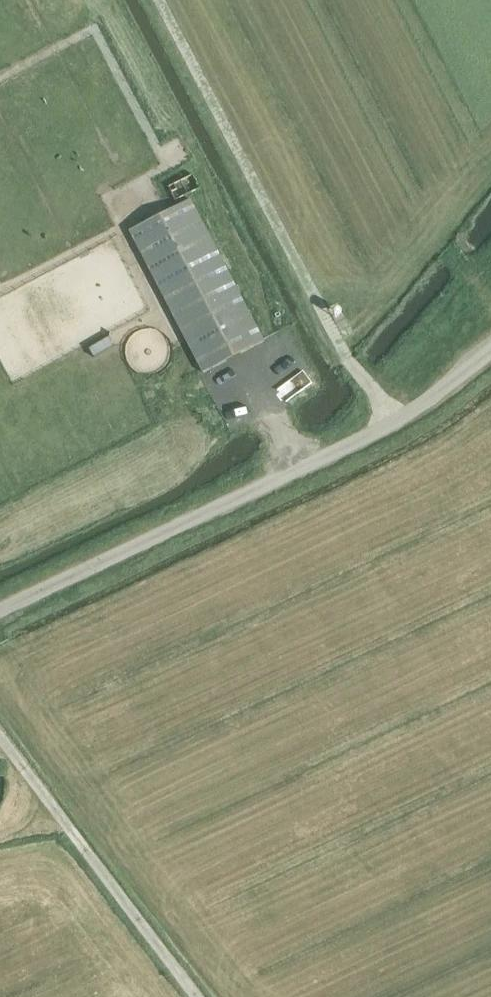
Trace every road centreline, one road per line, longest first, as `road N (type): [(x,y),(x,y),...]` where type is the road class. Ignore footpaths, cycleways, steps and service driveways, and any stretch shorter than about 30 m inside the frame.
road 1 (track): [(392,423),(347,363),(158,0)]
road 2 (unclassified): [(0,617),(356,448),(392,423)]
road 3 (track): [(201,996),(0,735)]

